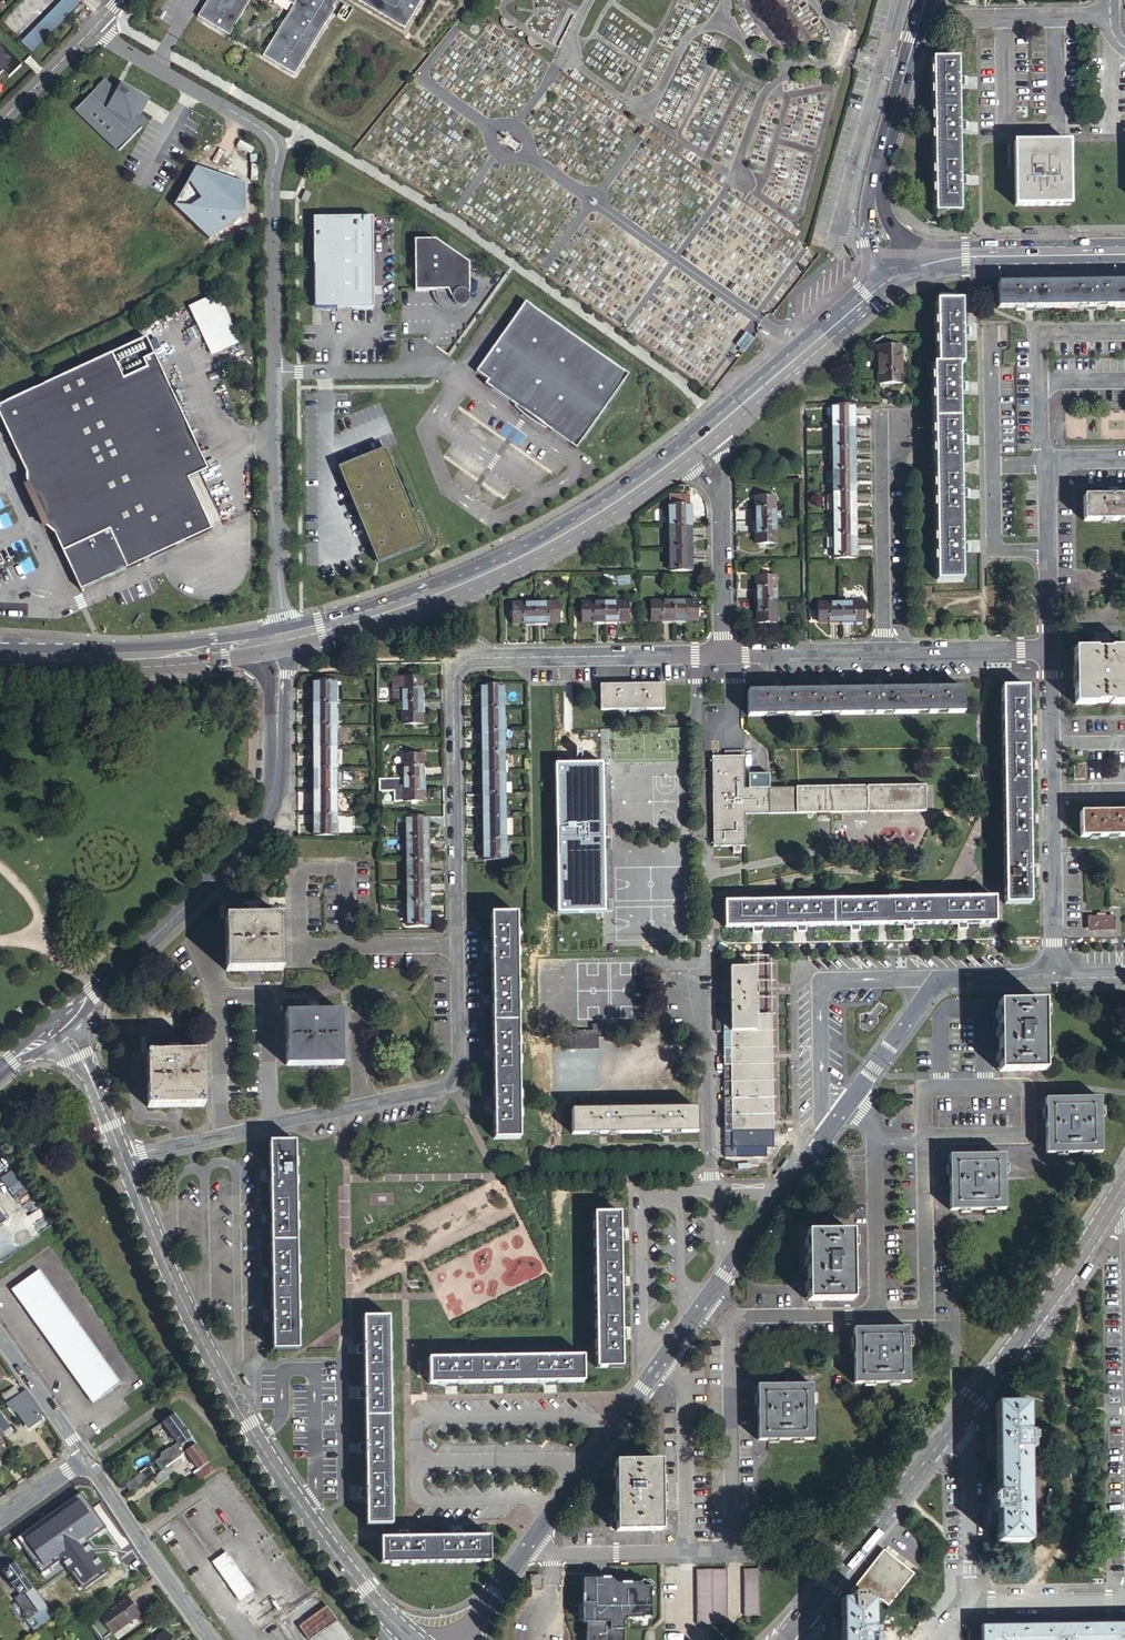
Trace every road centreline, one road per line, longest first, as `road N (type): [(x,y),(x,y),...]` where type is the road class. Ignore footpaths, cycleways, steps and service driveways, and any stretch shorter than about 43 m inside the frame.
road 1 (residential): [(119,1157),(449,1080),(454,673),(465,658),(723,653)]
road 2 (residential): [(1054,977),(939,977),(456,1639)]
road 3 (residential): [(119,1157),(204,1345),(282,1481),(364,1591),(413,1639)]
road 4 (tertiary): [(719,424),(618,501),(470,583),(279,642)]
road 5 (tertiary): [(63,1015),(221,878),(254,837),(278,780),(279,642)]
road 6 (residential): [(276,372),(278,144),(95,29)]
road 7 (residential): [(1054,977),(1050,647)]
road 8 (tertiary): [(924,0),(876,197),(884,254),(897,270)]
road 9 (tertiary): [(279,642),(177,657),(0,658)]
road 10 (residential): [(279,642),(276,372)]
road 11 (tertiary): [(964,1411),(1118,1197)]
road 12 (tertiary): [(808,1612),(964,1411)]
road 13 (residential): [(1050,647),(1052,467),(1124,459)]
road 14 (residential): [(882,650),(882,410)]
road 15 (tertiary): [(897,270),(719,424)]
road 16 (residential): [(723,653),(719,424)]
road 17 (tertiary): [(897,270),(966,257),(1124,255)]
road 18 (residential): [(83,1459),(211,1639)]
road 19 (residential): [(971,1602),(964,1411)]
road 20 (residential): [(882,650),(1050,647)]
road 21 (unclassified): [(276,372),(443,370)]
road 22 (residential): [(1109,16),(946,18)]
road 23 (residential): [(723,653),(882,650)]
road 24 (residential): [(971,1602),(1124,1600)]
road 25 (residential): [(63,1015),(119,1157)]
road 26 (residential): [(0,1338),(83,1459)]
road 27 (residential): [(95,29),(0,125)]

